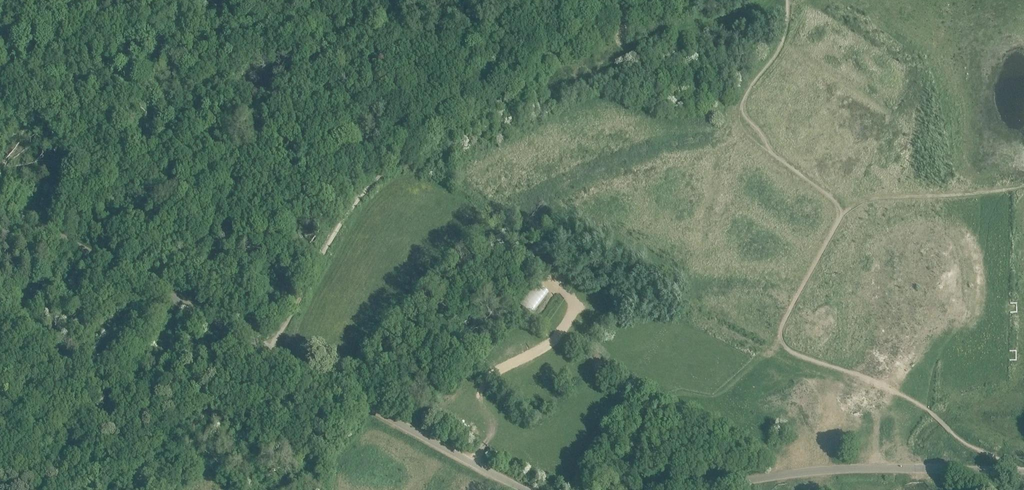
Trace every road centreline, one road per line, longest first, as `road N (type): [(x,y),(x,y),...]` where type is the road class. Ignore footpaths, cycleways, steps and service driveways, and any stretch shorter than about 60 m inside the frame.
road 1 (unclassified): [(531,489),(0,209)]
road 2 (track): [(639,7),(476,94),(387,165),(342,221),(267,348)]
road 3 (unclassified): [(1023,475),(859,469),(690,489)]

